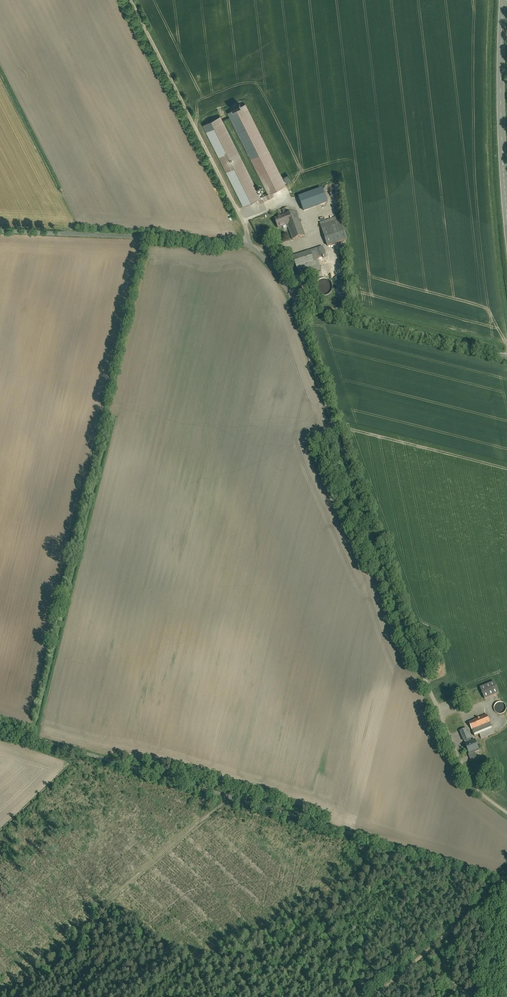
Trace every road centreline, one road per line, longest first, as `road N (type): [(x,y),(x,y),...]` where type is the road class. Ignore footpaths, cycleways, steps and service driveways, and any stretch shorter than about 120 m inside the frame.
road 1 (unclassified): [(296,299),(420,667),(466,773),(506,813)]
road 2 (unclassified): [(0,728),(506,878)]
road 3 (track): [(229,796),(0,988)]
road 4 (unclassified): [(130,0),(247,244)]
road 5 (unclassified): [(247,244),(0,231)]
road 6 (unclassified): [(506,357),(296,299)]
road 7 (secondary): [(503,0),(506,216)]
road 8 (track): [(506,880),(368,996)]

